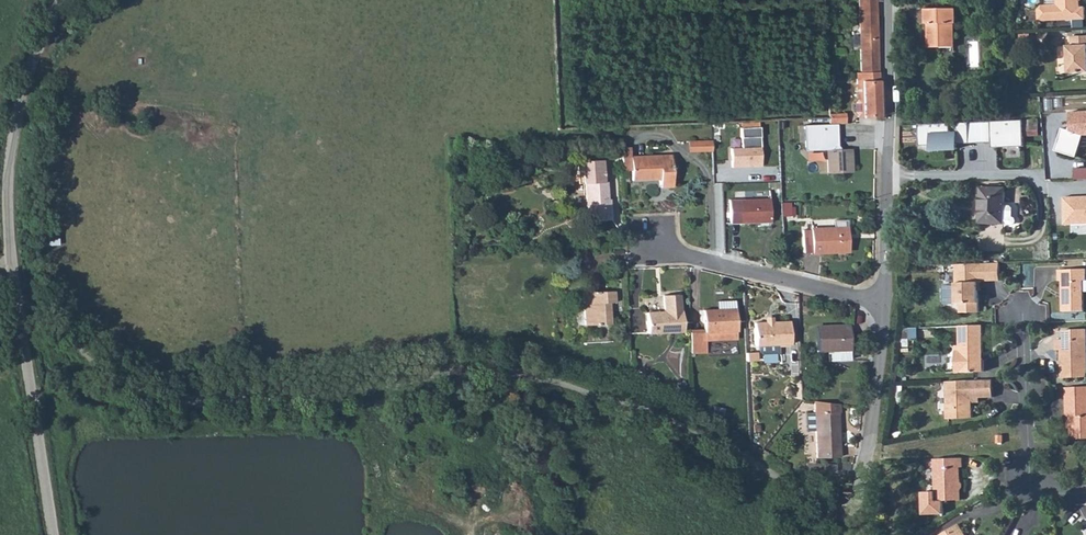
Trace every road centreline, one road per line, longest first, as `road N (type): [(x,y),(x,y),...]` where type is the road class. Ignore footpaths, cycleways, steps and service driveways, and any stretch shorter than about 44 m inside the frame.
road 1 (track): [(0,268),(14,270),(49,312),(126,375),(155,387),(318,395),(477,364),(689,426),(860,534)]
road 2 (unclassified): [(50,534),(19,358),(9,196),(24,97),(63,0)]
road 3 (residential): [(888,0),(885,302)]
road 4 (residential): [(885,302),(648,246)]
road 5 (residential): [(1085,484),(1032,485),(1026,318)]
road 6 (residential): [(885,302),(881,401),(867,460)]

